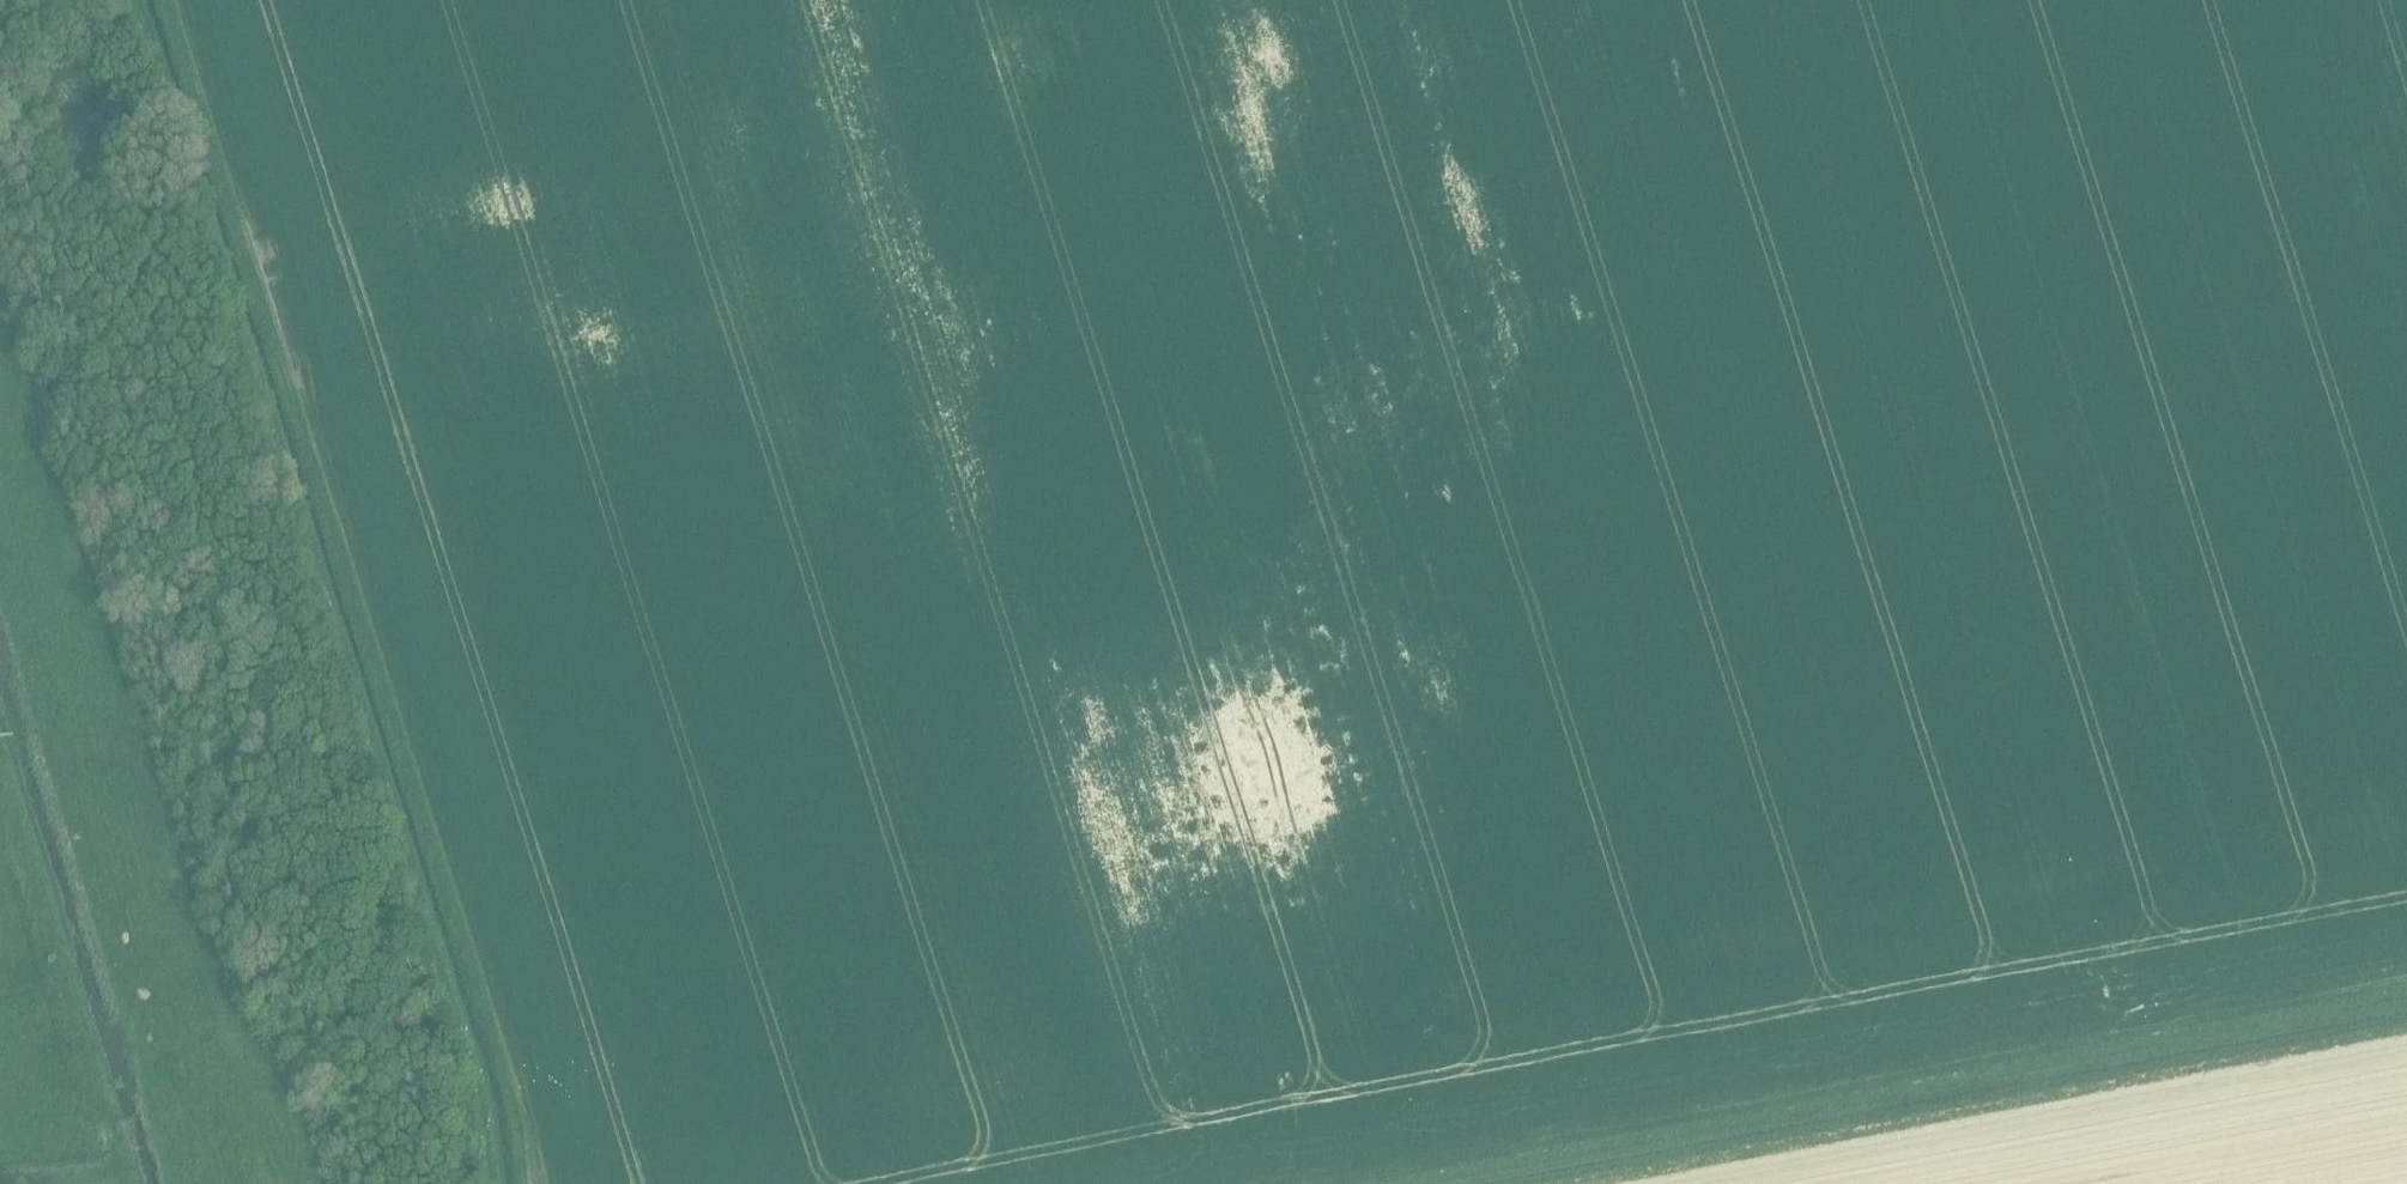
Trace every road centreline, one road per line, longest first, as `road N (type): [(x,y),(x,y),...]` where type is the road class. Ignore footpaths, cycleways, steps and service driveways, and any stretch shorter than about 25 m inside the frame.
road 1 (track): [(500,1183),(491,1105),(140,0)]

